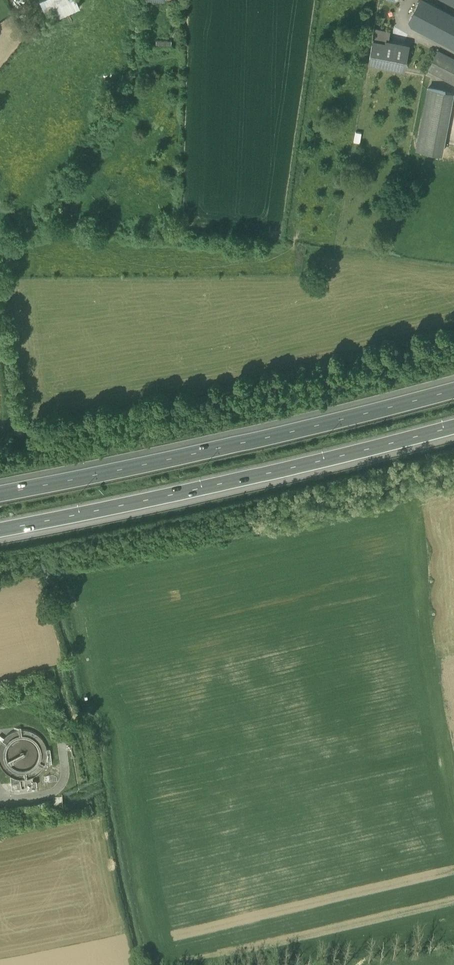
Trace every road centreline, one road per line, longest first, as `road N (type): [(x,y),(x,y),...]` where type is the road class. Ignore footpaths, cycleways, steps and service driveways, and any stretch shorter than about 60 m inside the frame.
road 1 (motorway): [(0,521),(453,416)]
road 2 (motorway): [(453,380),(0,484)]

